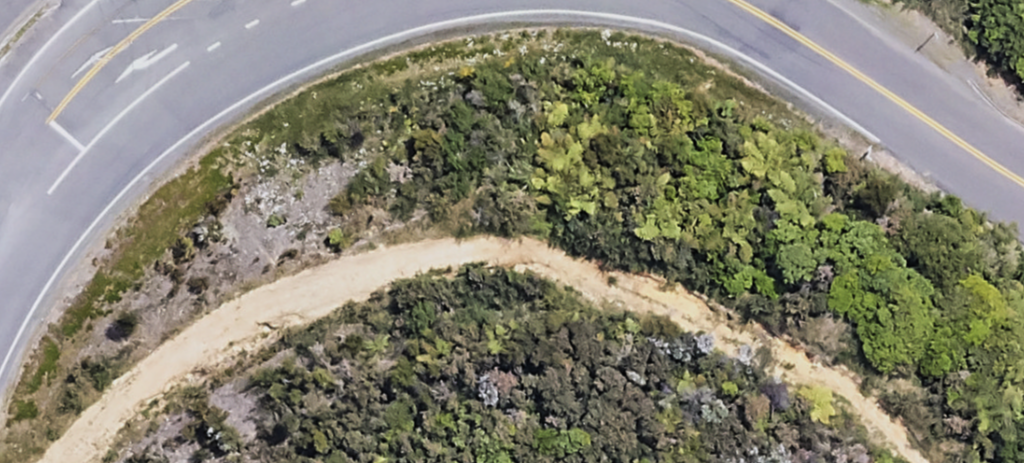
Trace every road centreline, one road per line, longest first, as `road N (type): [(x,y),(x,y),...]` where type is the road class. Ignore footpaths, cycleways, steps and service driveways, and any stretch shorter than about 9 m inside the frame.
road 1 (track): [(928,462),(826,380),(726,329),(635,293),(490,265),(337,286),(258,315),(199,351),(62,462)]
road 2 (tertiary): [(263,0),(182,34),(79,130),(0,229)]
road 3 (tertiary): [(1023,195),(734,0)]

